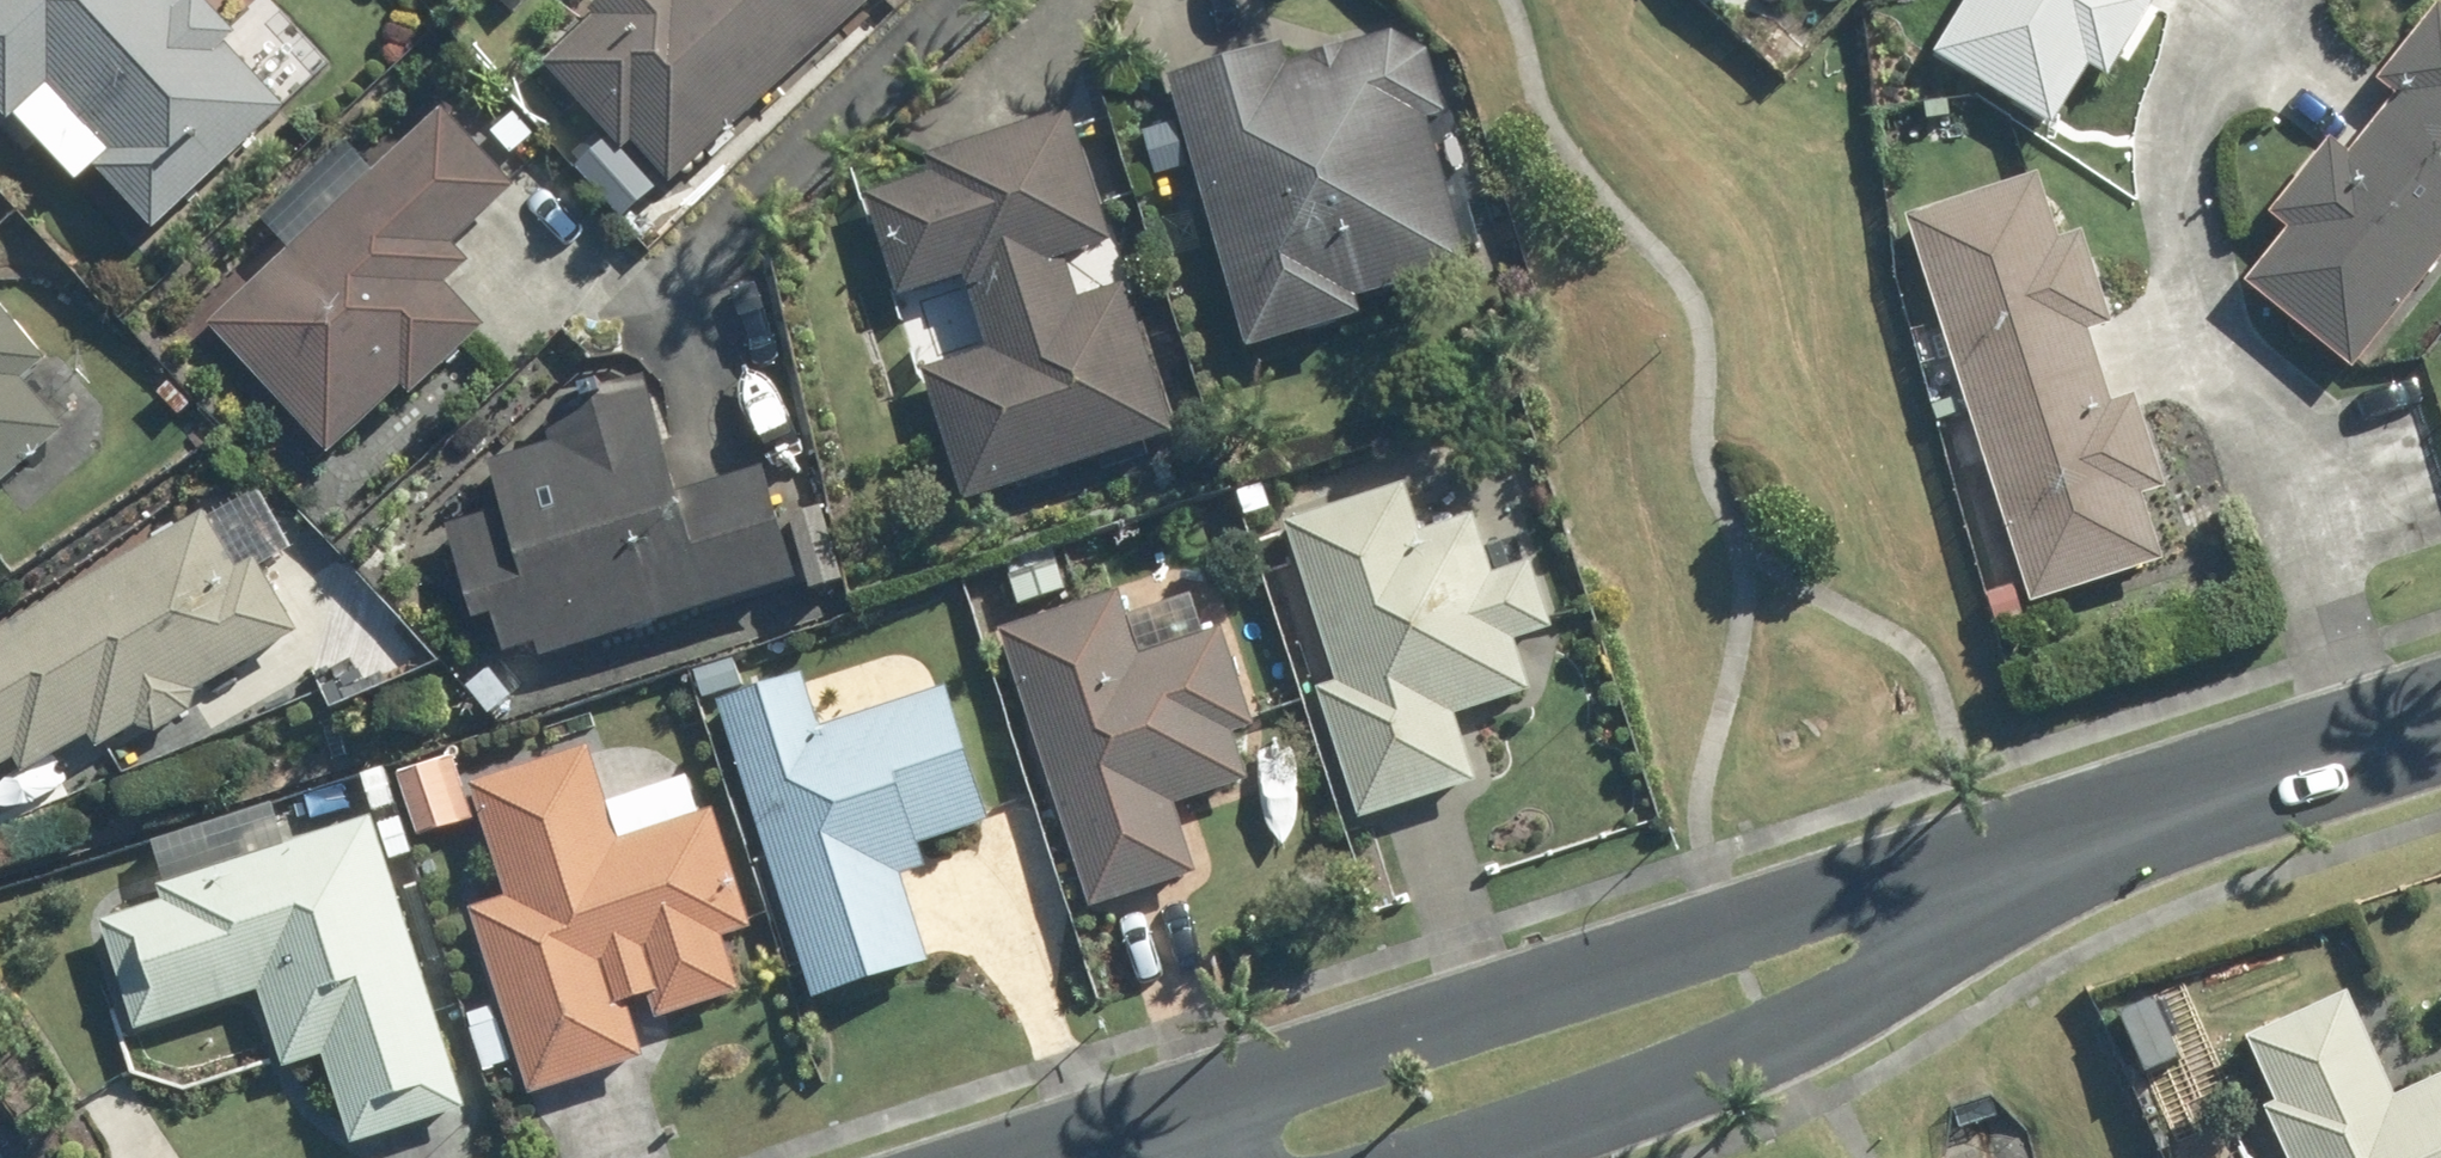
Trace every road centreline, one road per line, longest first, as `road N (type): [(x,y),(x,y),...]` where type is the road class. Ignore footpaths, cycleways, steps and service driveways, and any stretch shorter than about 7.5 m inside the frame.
road 1 (residential): [(1152,1115),(1739,932),(2106,831)]
road 2 (residential): [(2106,831),(1781,1045),(1437,1157)]
road 3 (residential): [(2106,831),(2440,719)]
road 4 (residential): [(1022,1157),(1152,1115)]

